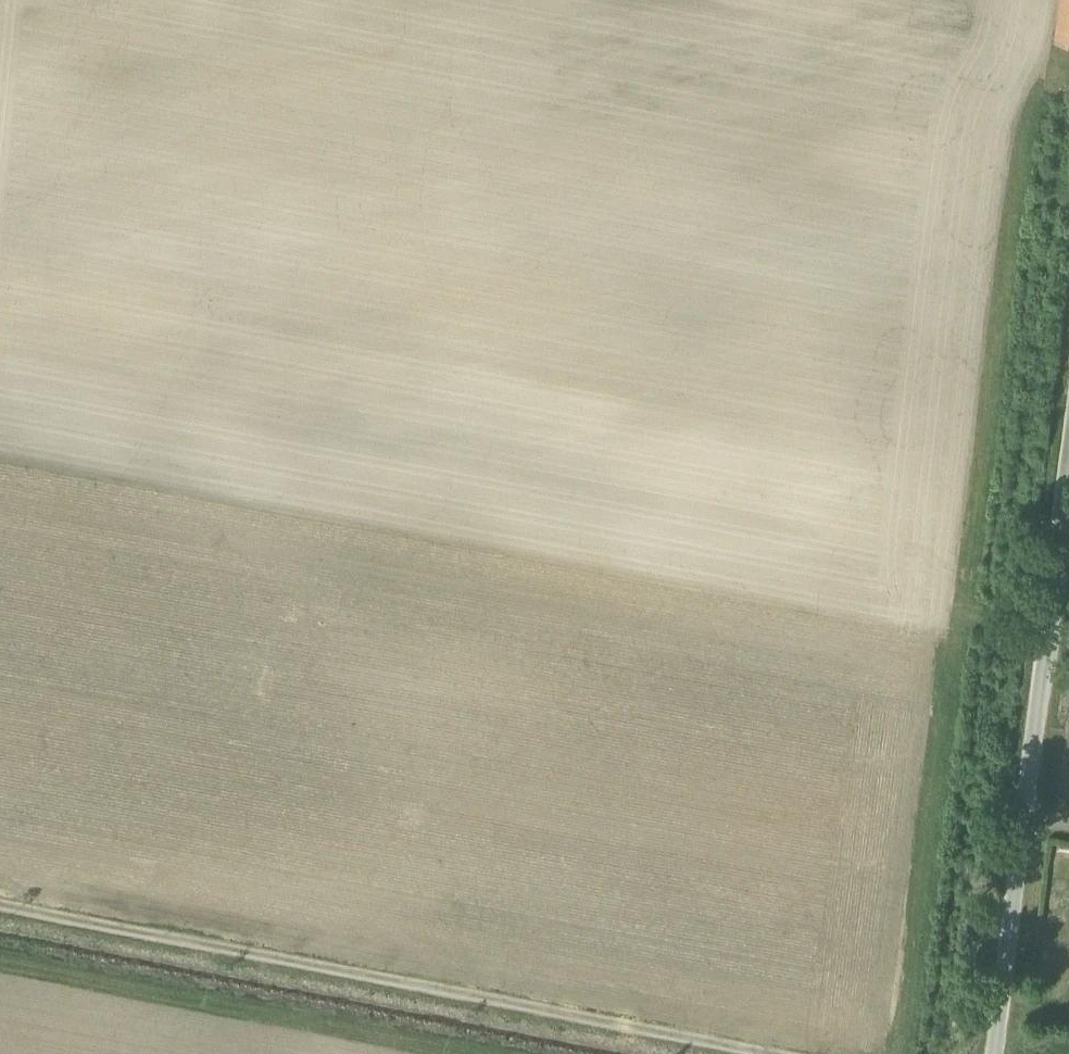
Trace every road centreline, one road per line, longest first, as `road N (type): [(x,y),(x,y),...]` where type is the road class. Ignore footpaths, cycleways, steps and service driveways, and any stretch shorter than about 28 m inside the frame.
road 1 (track): [(734,1053),(0,910)]
road 2 (unclassified): [(999,1053),(1068,468)]

